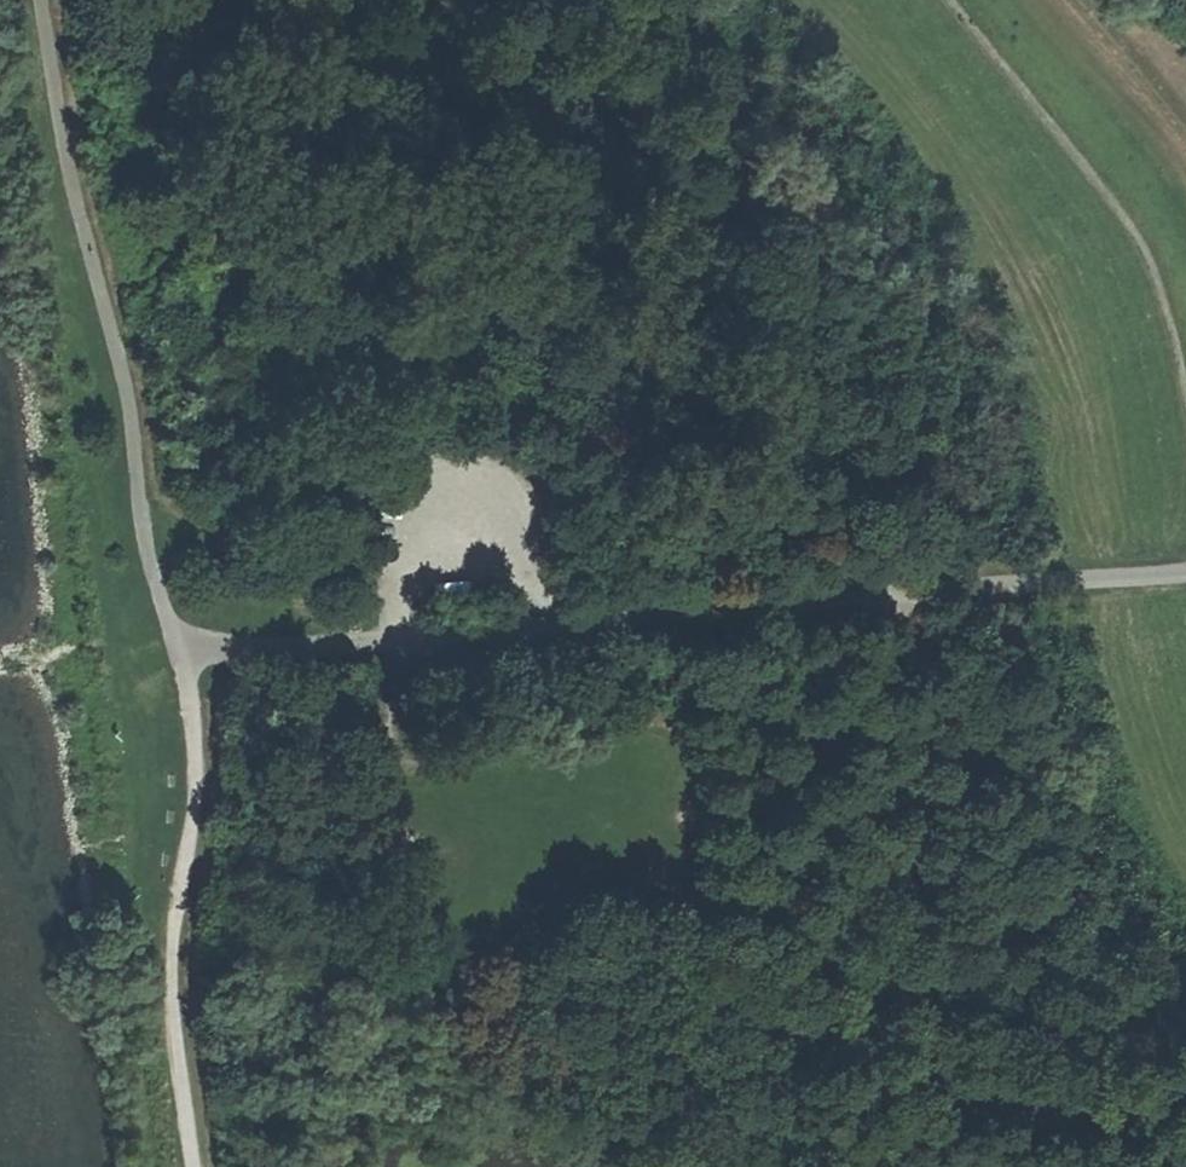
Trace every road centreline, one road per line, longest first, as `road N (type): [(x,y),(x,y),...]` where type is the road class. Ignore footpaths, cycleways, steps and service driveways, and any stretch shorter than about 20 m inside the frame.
road 1 (track): [(946,1166),(926,891),(890,591)]
road 2 (track): [(1185,155),(1052,0)]

